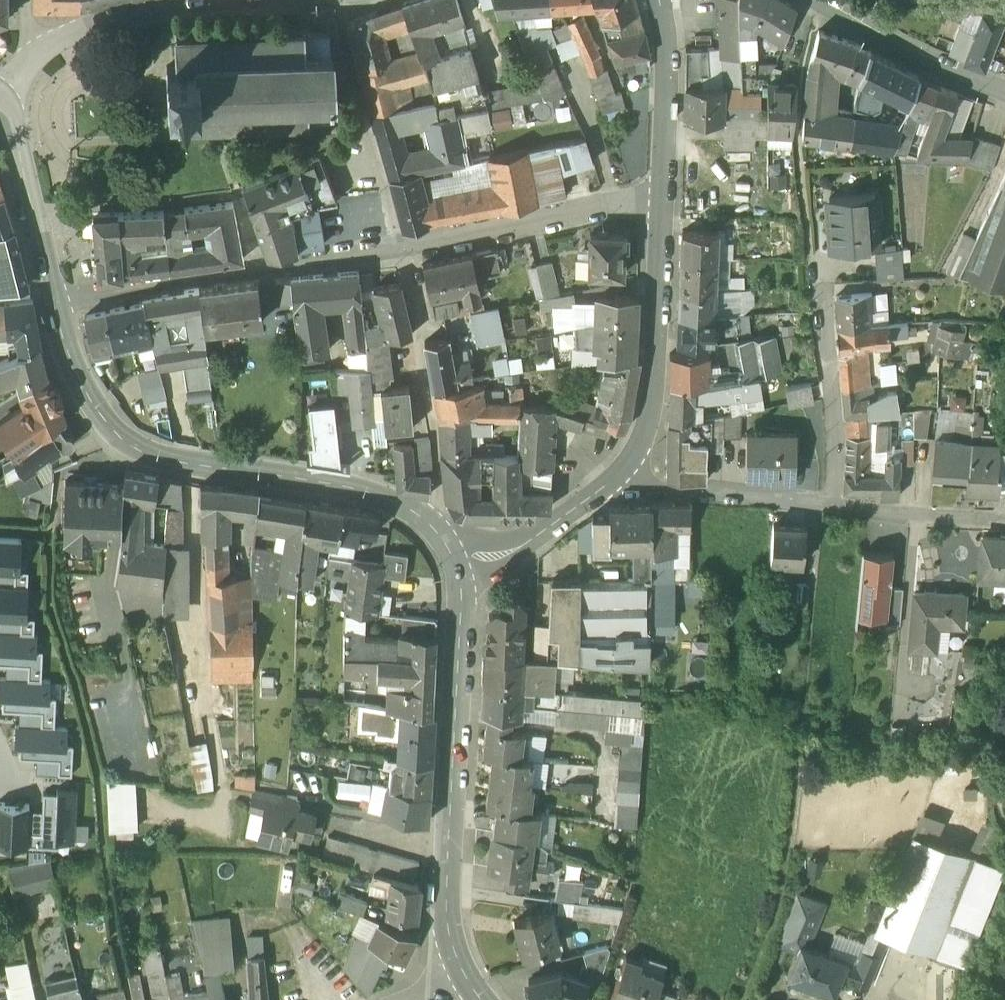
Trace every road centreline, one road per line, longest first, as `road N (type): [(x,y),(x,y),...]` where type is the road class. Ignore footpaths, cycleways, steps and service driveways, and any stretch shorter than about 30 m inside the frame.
road 1 (secondary): [(53,309),(67,363),(118,440),(162,462),(337,489),(415,512),(429,525)]
road 2 (secondary): [(465,978),(447,913),(460,698),(458,567)]
road 3 (residential): [(53,309),(125,290),(402,253)]
road 4 (residential): [(402,253),(430,406),(439,500),(429,525)]
road 5 (secondary): [(629,468),(651,430),(665,201)]
road 6 (residential): [(402,253),(665,201)]
road 7 (residential): [(338,0),(402,253)]
road 8 (residential): [(807,0),(1004,99)]
road 9 (secondary): [(240,0),(89,30),(37,55)]
road 10 (residential): [(629,468),(663,493),(832,500)]
road 11 (secondary): [(665,201),(661,0)]
road 12 (secondary): [(458,567),(526,545),(629,468)]
road 13 (secondary): [(0,103),(18,139),(47,292)]
road 14 (residential): [(832,500),(815,305)]
road 15 (residential): [(832,500),(1004,524)]

